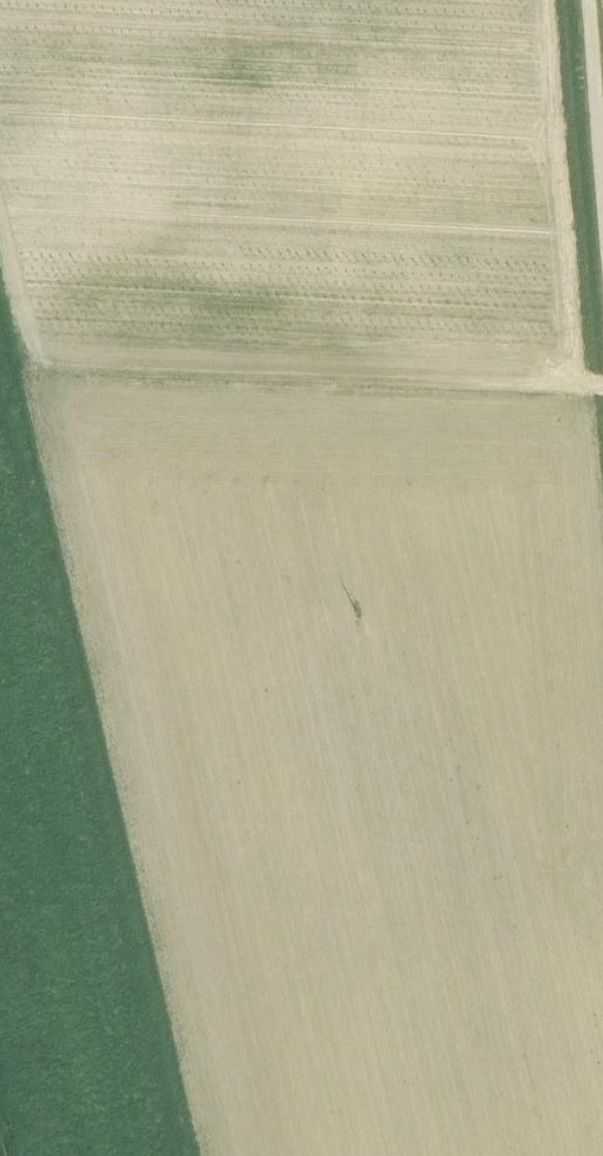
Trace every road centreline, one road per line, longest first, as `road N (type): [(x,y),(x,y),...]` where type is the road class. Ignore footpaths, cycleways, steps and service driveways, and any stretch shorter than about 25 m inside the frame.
road 1 (track): [(602,195),(586,0)]

